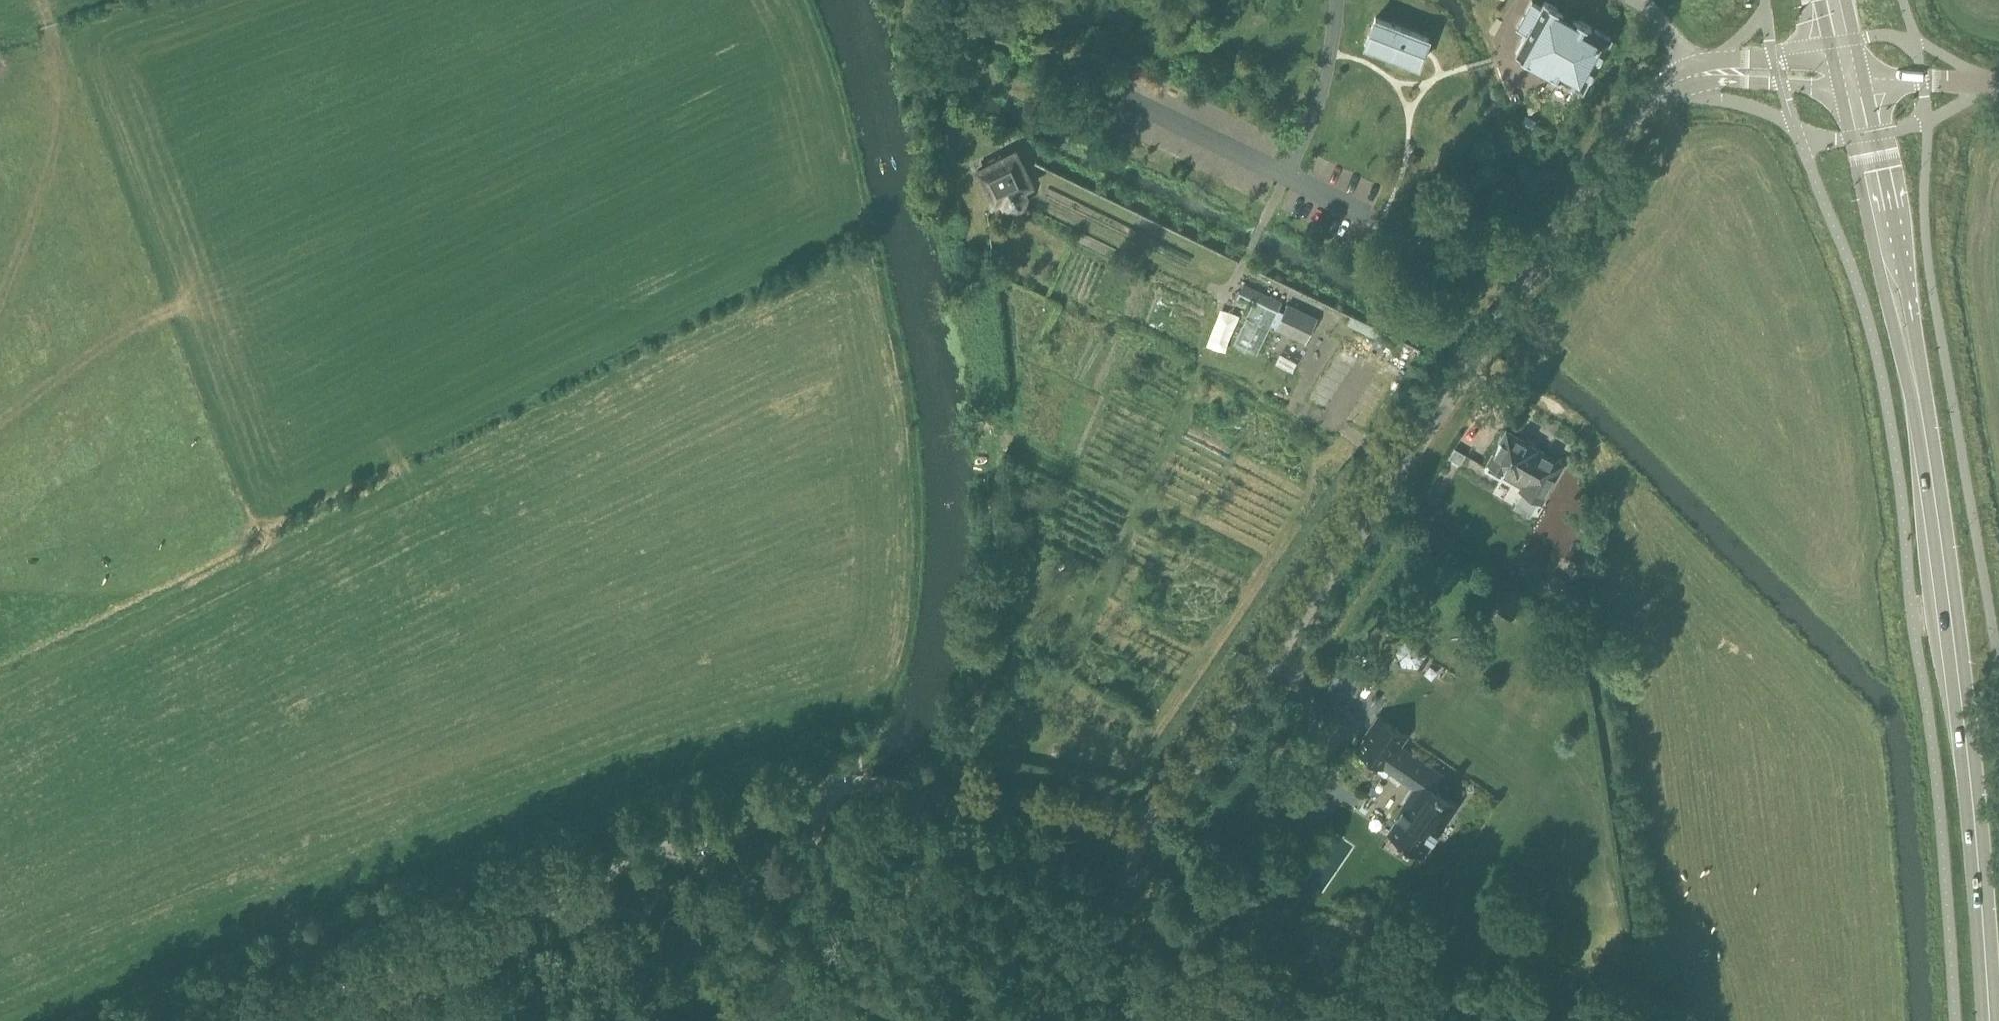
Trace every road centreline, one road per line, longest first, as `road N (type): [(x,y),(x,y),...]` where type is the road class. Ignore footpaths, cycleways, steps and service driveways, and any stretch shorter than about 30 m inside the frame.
road 1 (secondary): [(1990,1020),(1980,847),(1933,483),(1855,75)]
road 2 (unclassified): [(1145,821),(1185,781),(1485,344),(1602,144),(1695,75)]
road 3 (unclassified): [(288,1020),(785,801),(847,783)]
road 4 (unclassified): [(1855,75),(1803,62),(1734,61),(1695,75)]
road 5 (unclassified): [(1695,75),(1820,86),(1855,75)]
road 6 (unclassified): [(1855,75),(1998,80)]

